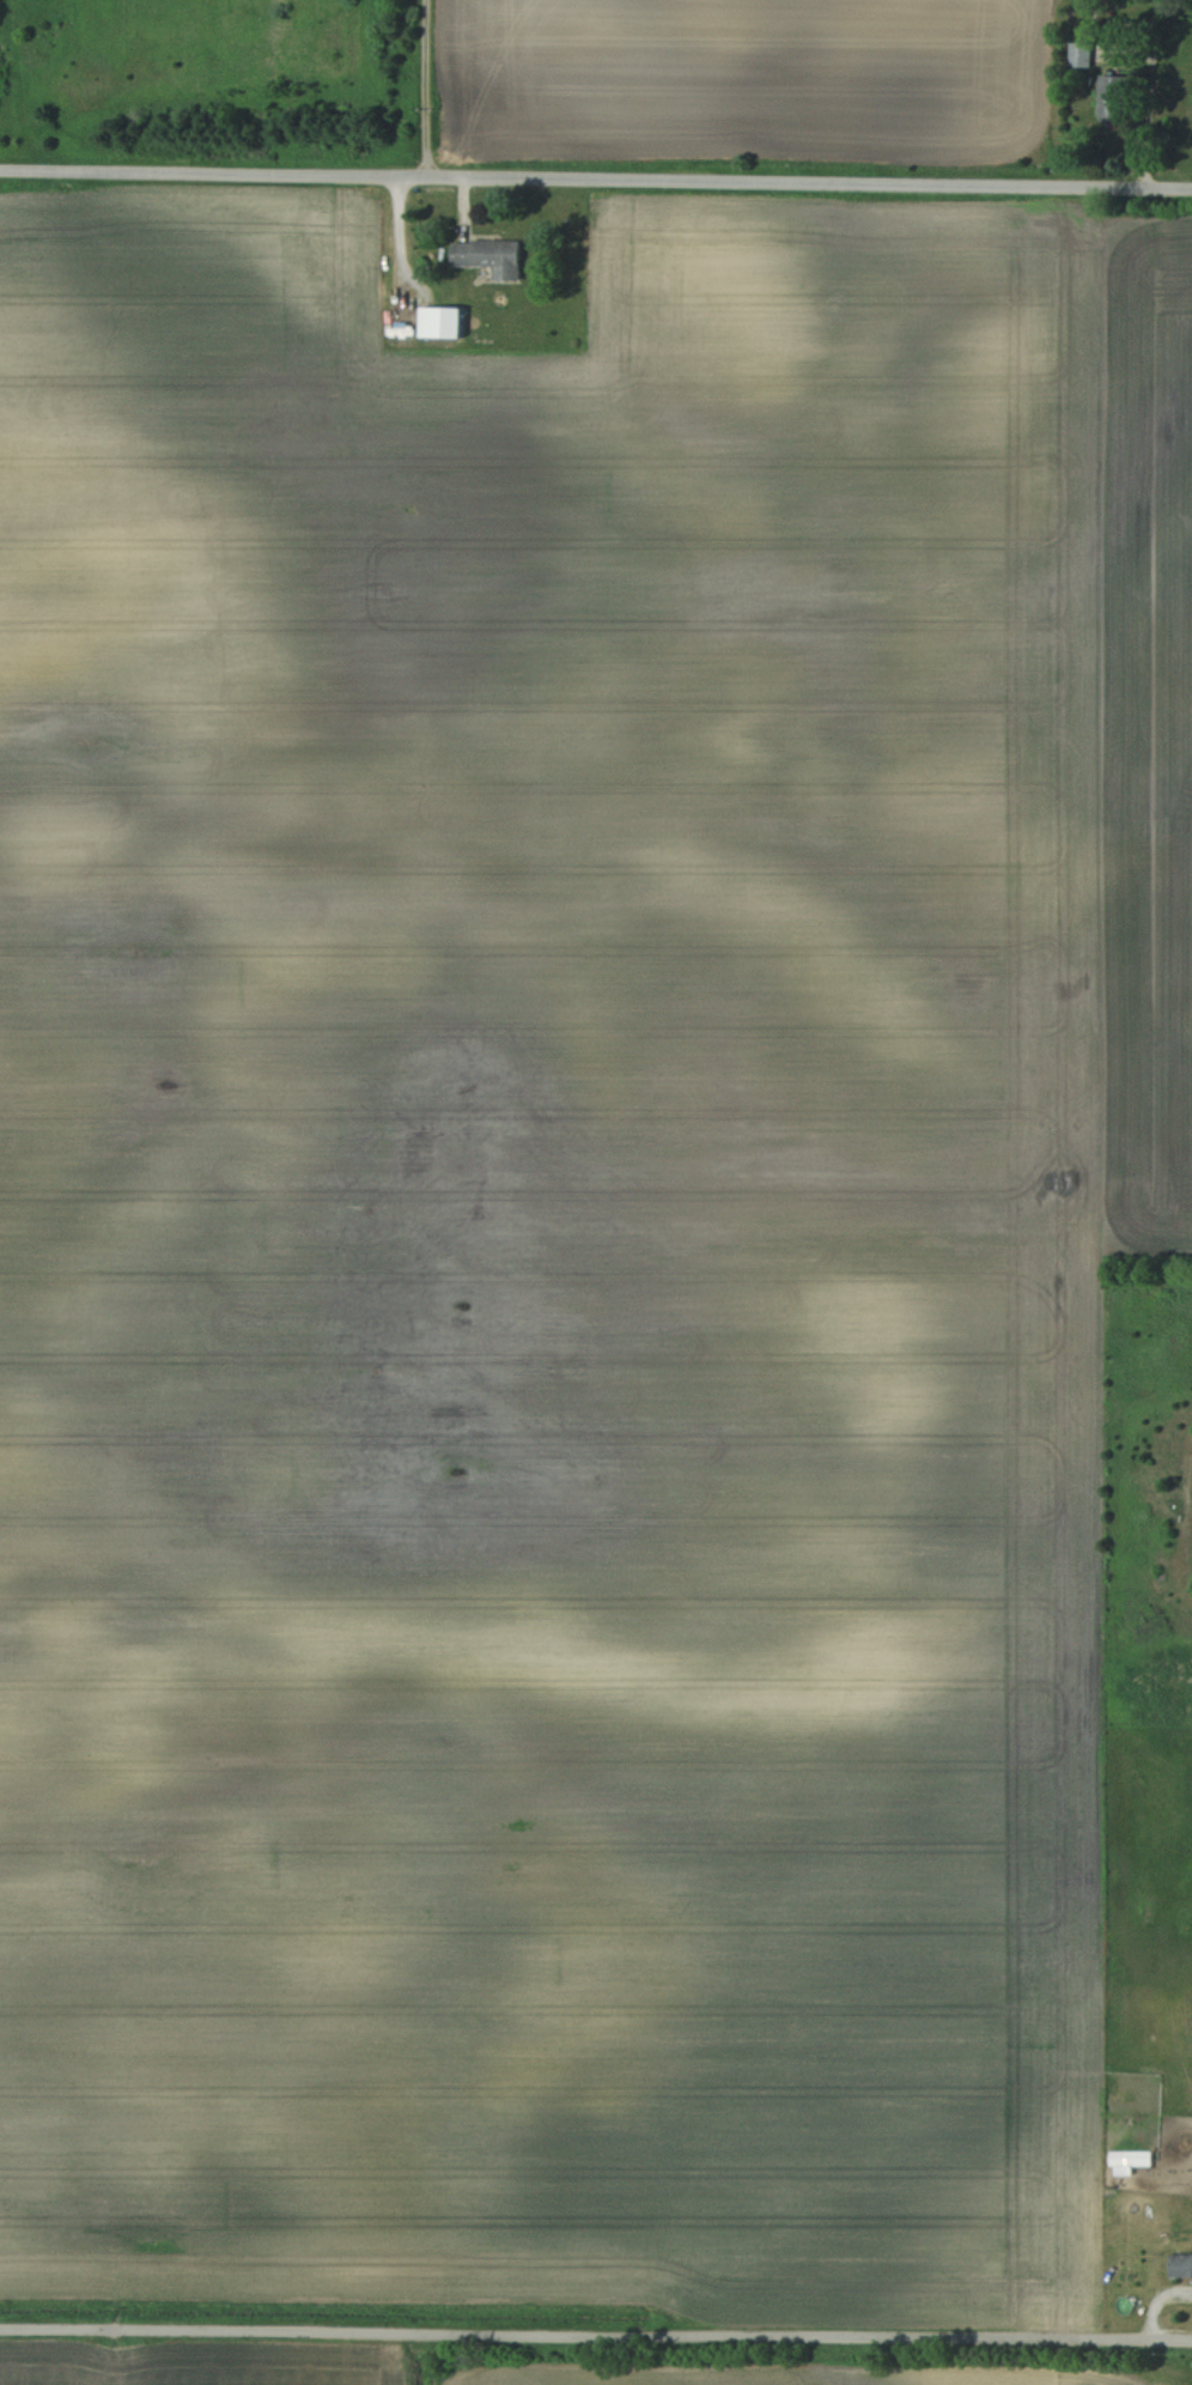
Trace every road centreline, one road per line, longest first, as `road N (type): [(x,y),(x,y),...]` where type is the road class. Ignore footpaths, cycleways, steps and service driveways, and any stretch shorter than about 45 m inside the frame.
road 1 (residential): [(0,164),(1191,177)]
road 2 (residential): [(1191,2337),(0,2327)]

